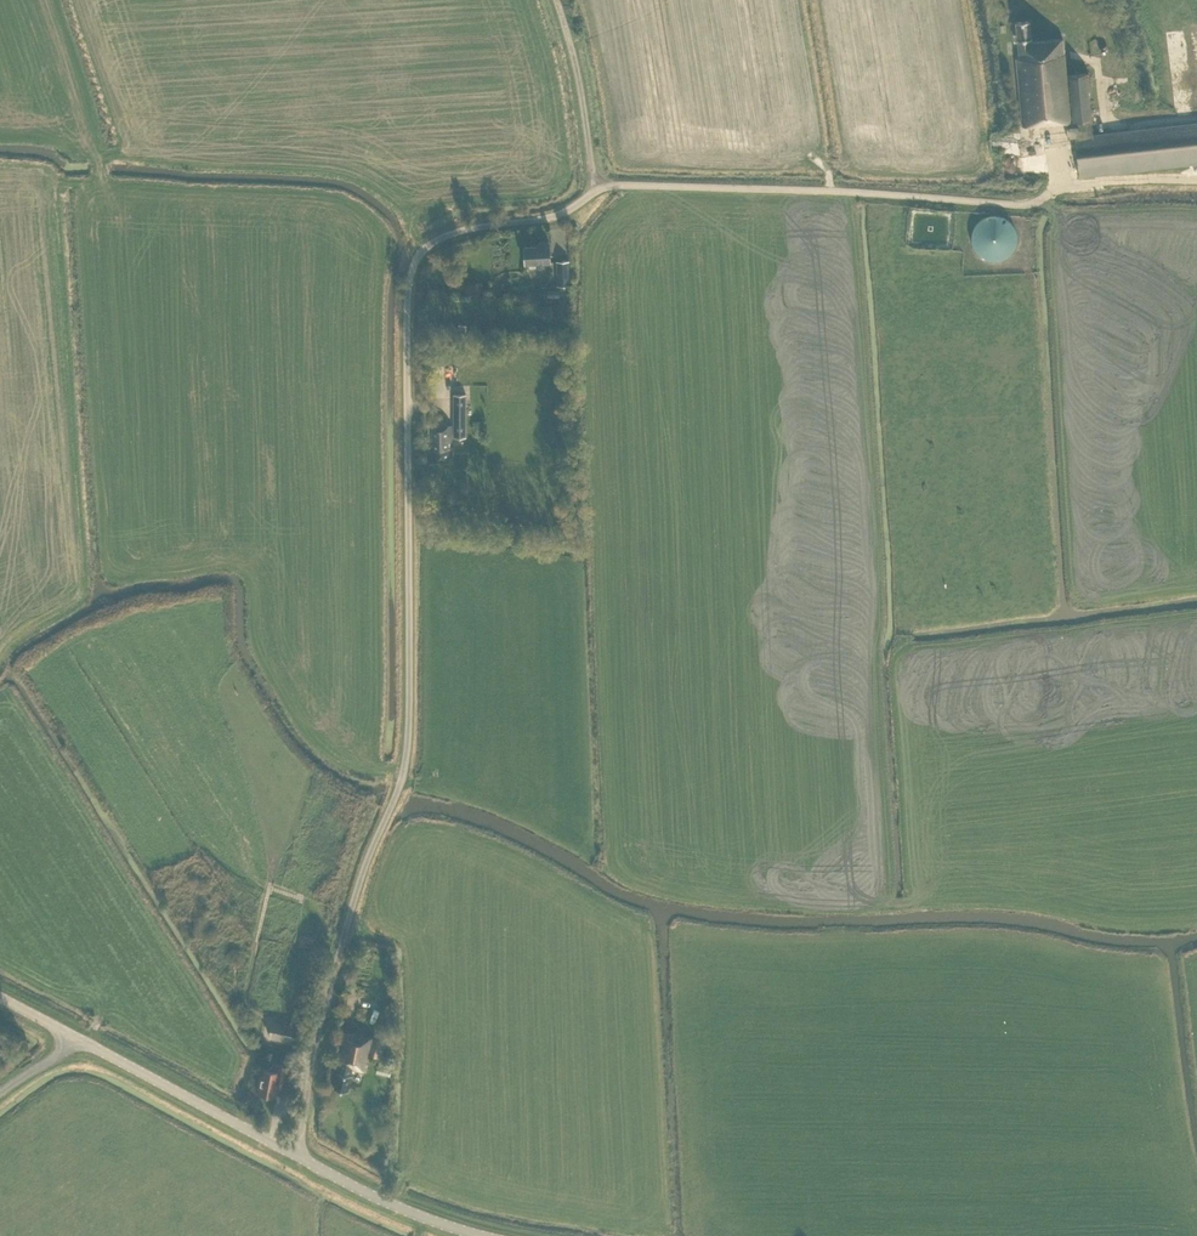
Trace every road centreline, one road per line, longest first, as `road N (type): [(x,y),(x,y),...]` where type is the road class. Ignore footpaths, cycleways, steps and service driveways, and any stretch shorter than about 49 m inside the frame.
road 1 (unclassified): [(297,1153),(340,948),(407,753),(413,268),(445,236),(550,217),(595,192)]
road 2 (tertiary): [(297,1153),(77,1037)]
road 3 (tertiary): [(488,1235),(394,1204),(297,1153)]
road 4 (track): [(595,192),(582,105),(549,0)]

